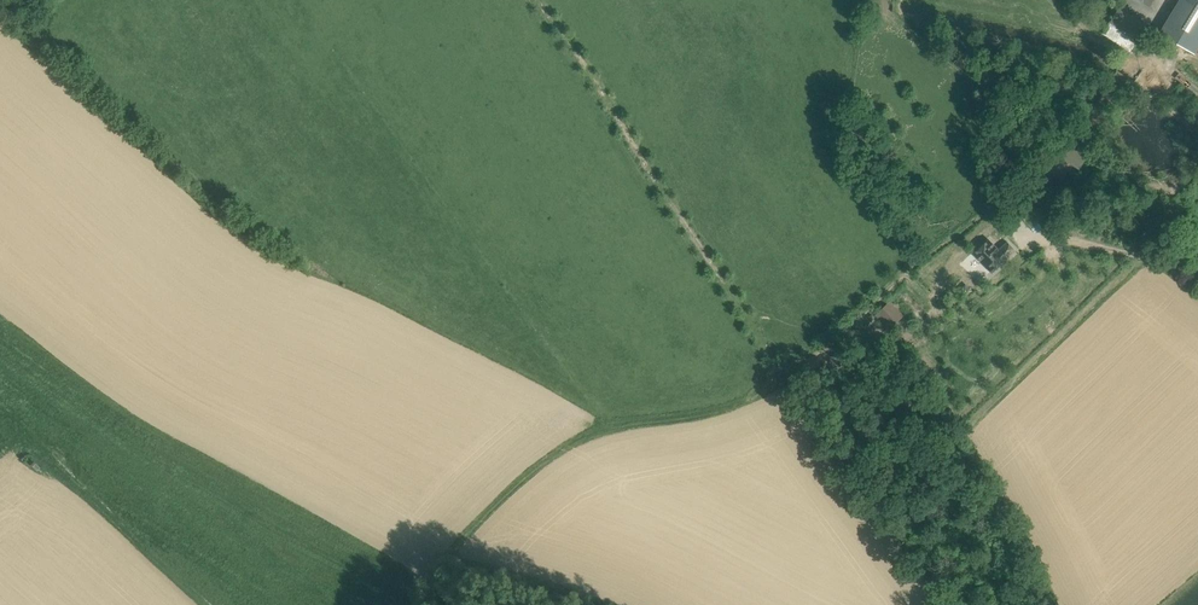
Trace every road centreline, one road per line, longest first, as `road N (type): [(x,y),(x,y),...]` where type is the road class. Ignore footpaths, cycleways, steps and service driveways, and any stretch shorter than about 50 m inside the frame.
road 1 (track): [(0,298),(106,379),(406,540),(431,532),(521,411),(512,381),(265,257),(201,211),(0,25)]
road 2 (track): [(792,373),(748,403),(604,428),(550,453),(458,545),(422,604)]
road 3 (track): [(542,0),(597,69),(792,373)]
road 4 (track): [(792,373),(905,277)]

